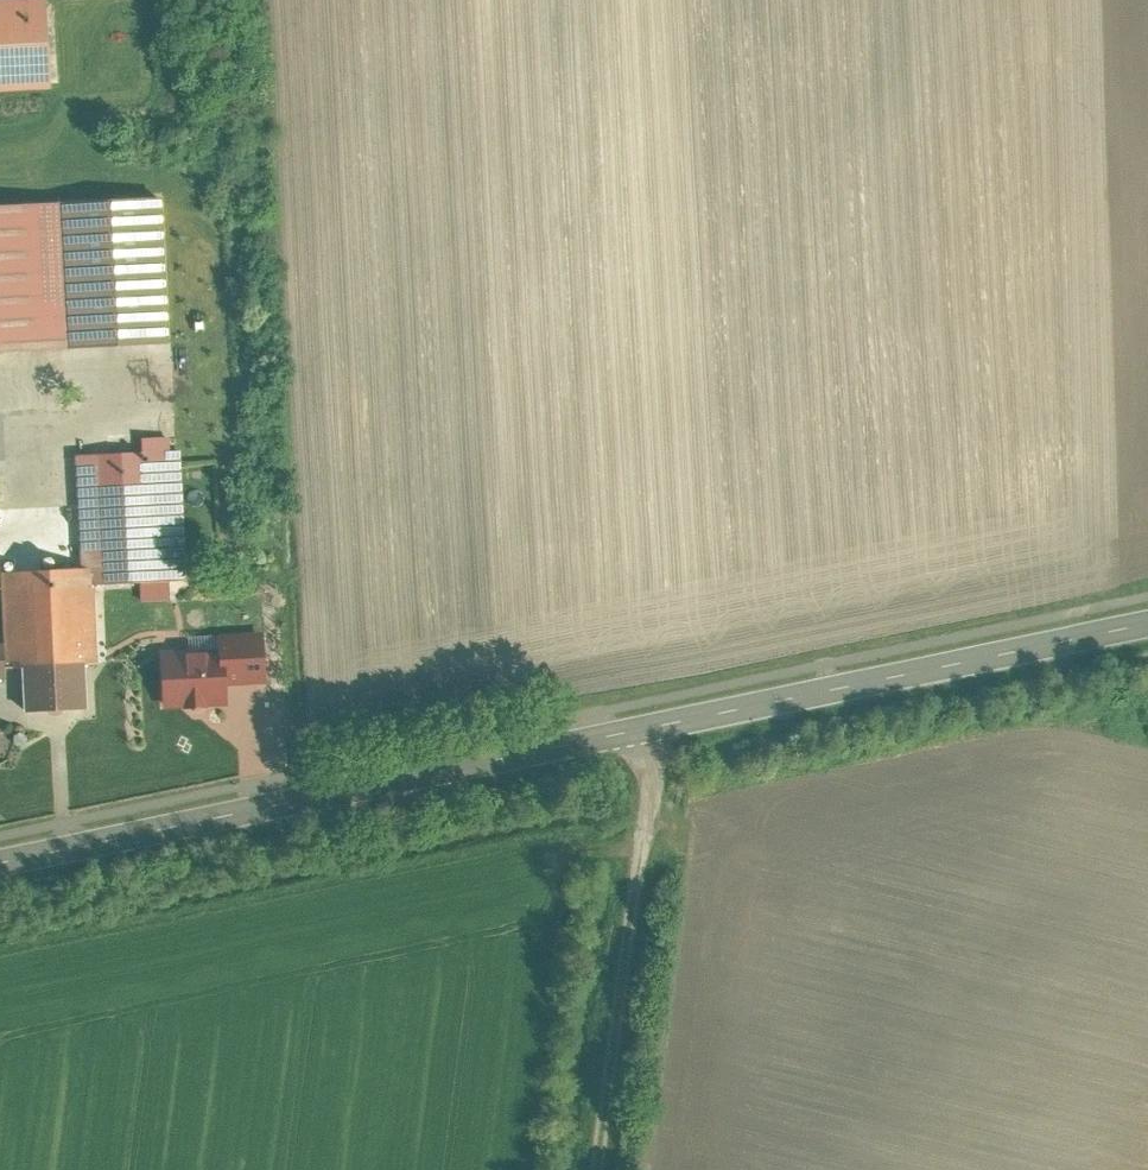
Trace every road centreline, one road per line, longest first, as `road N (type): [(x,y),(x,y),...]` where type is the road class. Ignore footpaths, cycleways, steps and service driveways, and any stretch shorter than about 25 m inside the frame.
road 1 (tertiary): [(1147,627),(0,864)]
road 2 (track): [(598,1169),(651,812),(646,729)]

